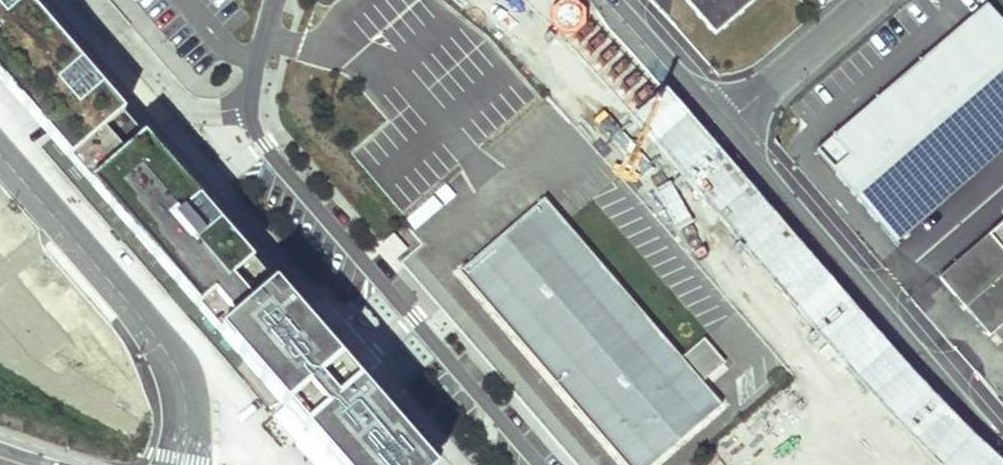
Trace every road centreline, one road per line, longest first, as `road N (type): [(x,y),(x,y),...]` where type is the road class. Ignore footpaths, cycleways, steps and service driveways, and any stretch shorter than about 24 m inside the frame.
road 1 (residential): [(540,464),(257,135),(251,92),(273,0)]
road 2 (unclassified): [(188,464),(198,392),(185,361),(0,142)]
road 3 (secondary): [(942,391),(718,128)]
road 4 (unclassified): [(718,128),(866,0)]
road 5 (secondary): [(718,128),(599,0)]

